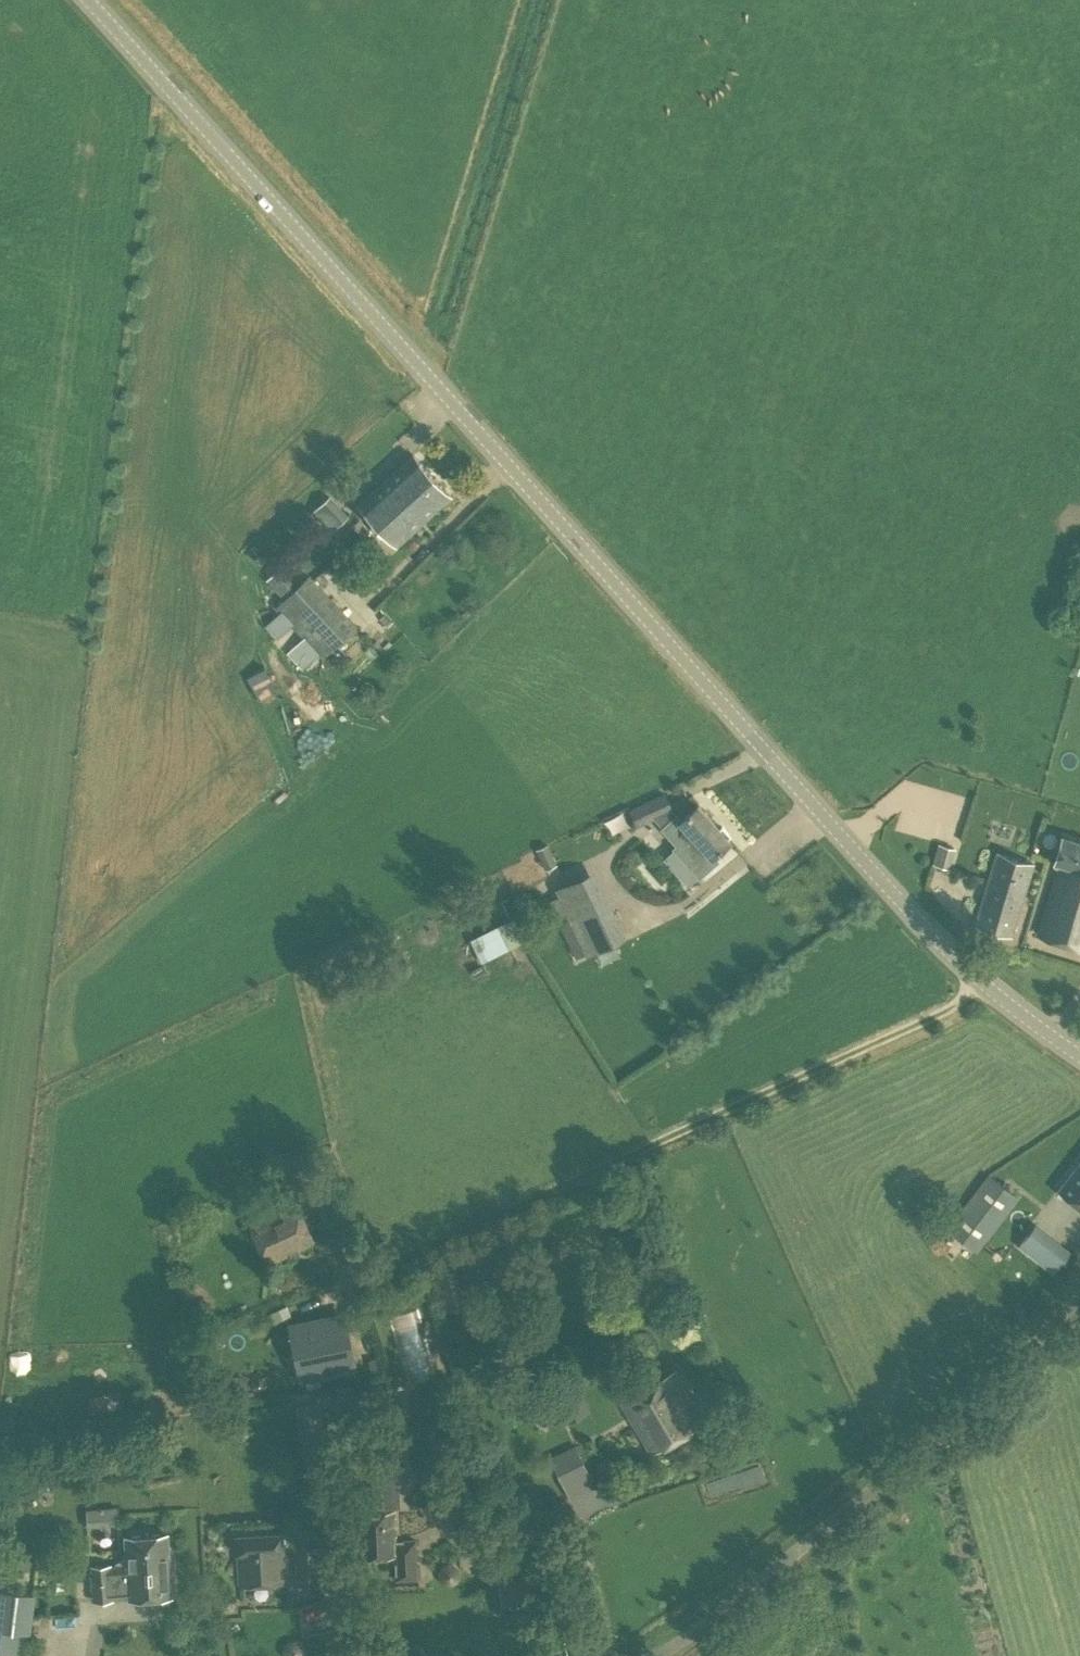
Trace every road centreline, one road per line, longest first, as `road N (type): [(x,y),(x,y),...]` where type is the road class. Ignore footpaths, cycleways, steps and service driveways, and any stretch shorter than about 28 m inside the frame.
road 1 (tertiary): [(1079,1055),(956,959),(86,0)]

